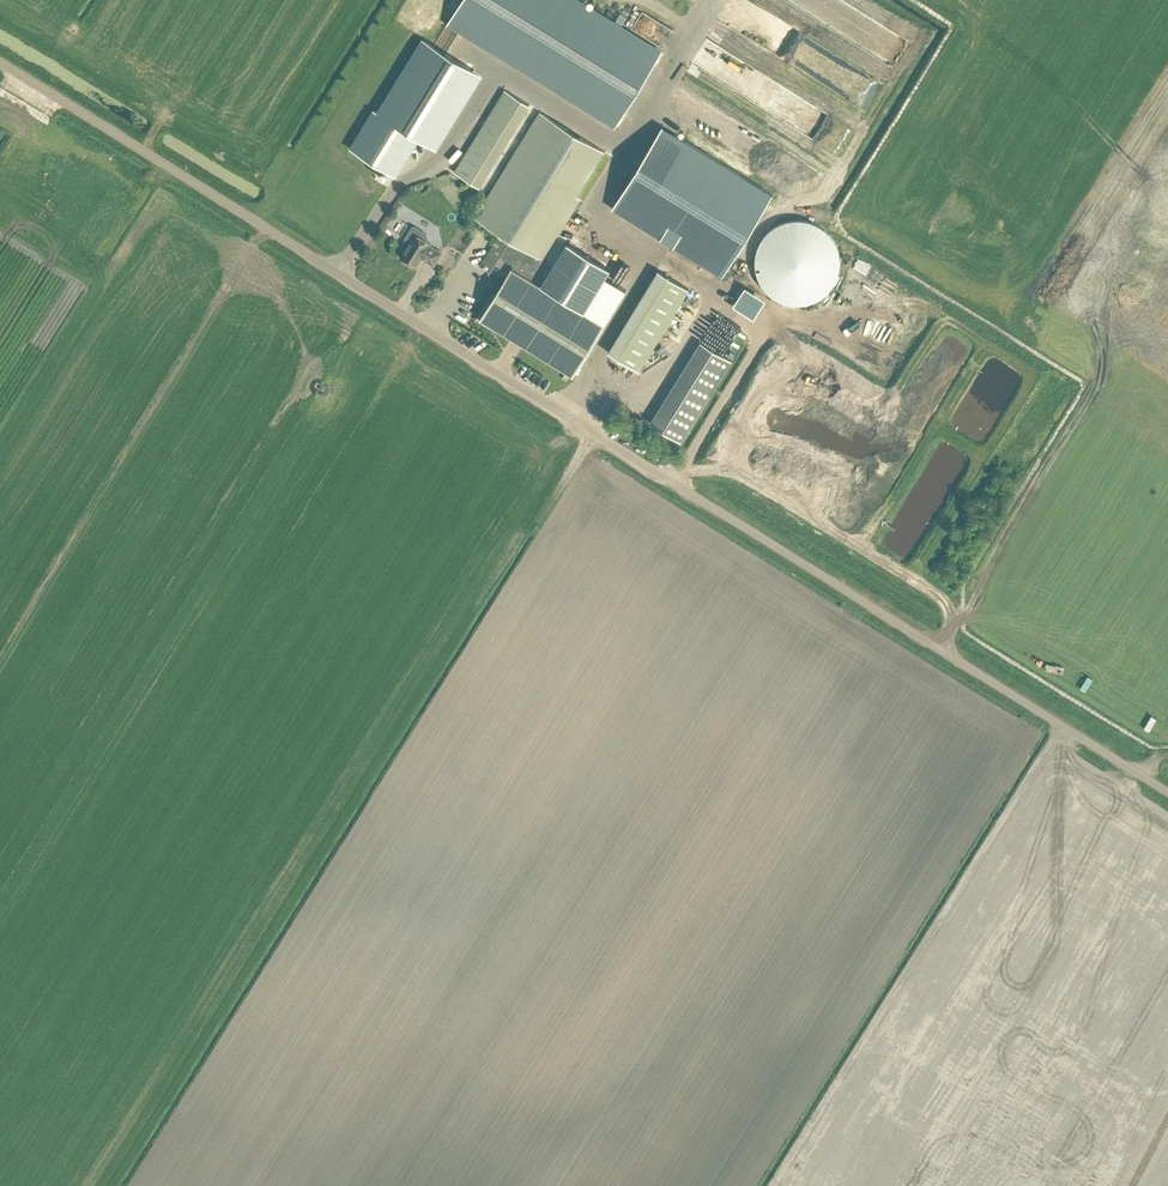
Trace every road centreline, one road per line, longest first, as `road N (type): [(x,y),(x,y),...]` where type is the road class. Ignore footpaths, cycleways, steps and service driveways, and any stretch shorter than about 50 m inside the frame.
road 1 (unclassified): [(1167,791),(0,61)]

